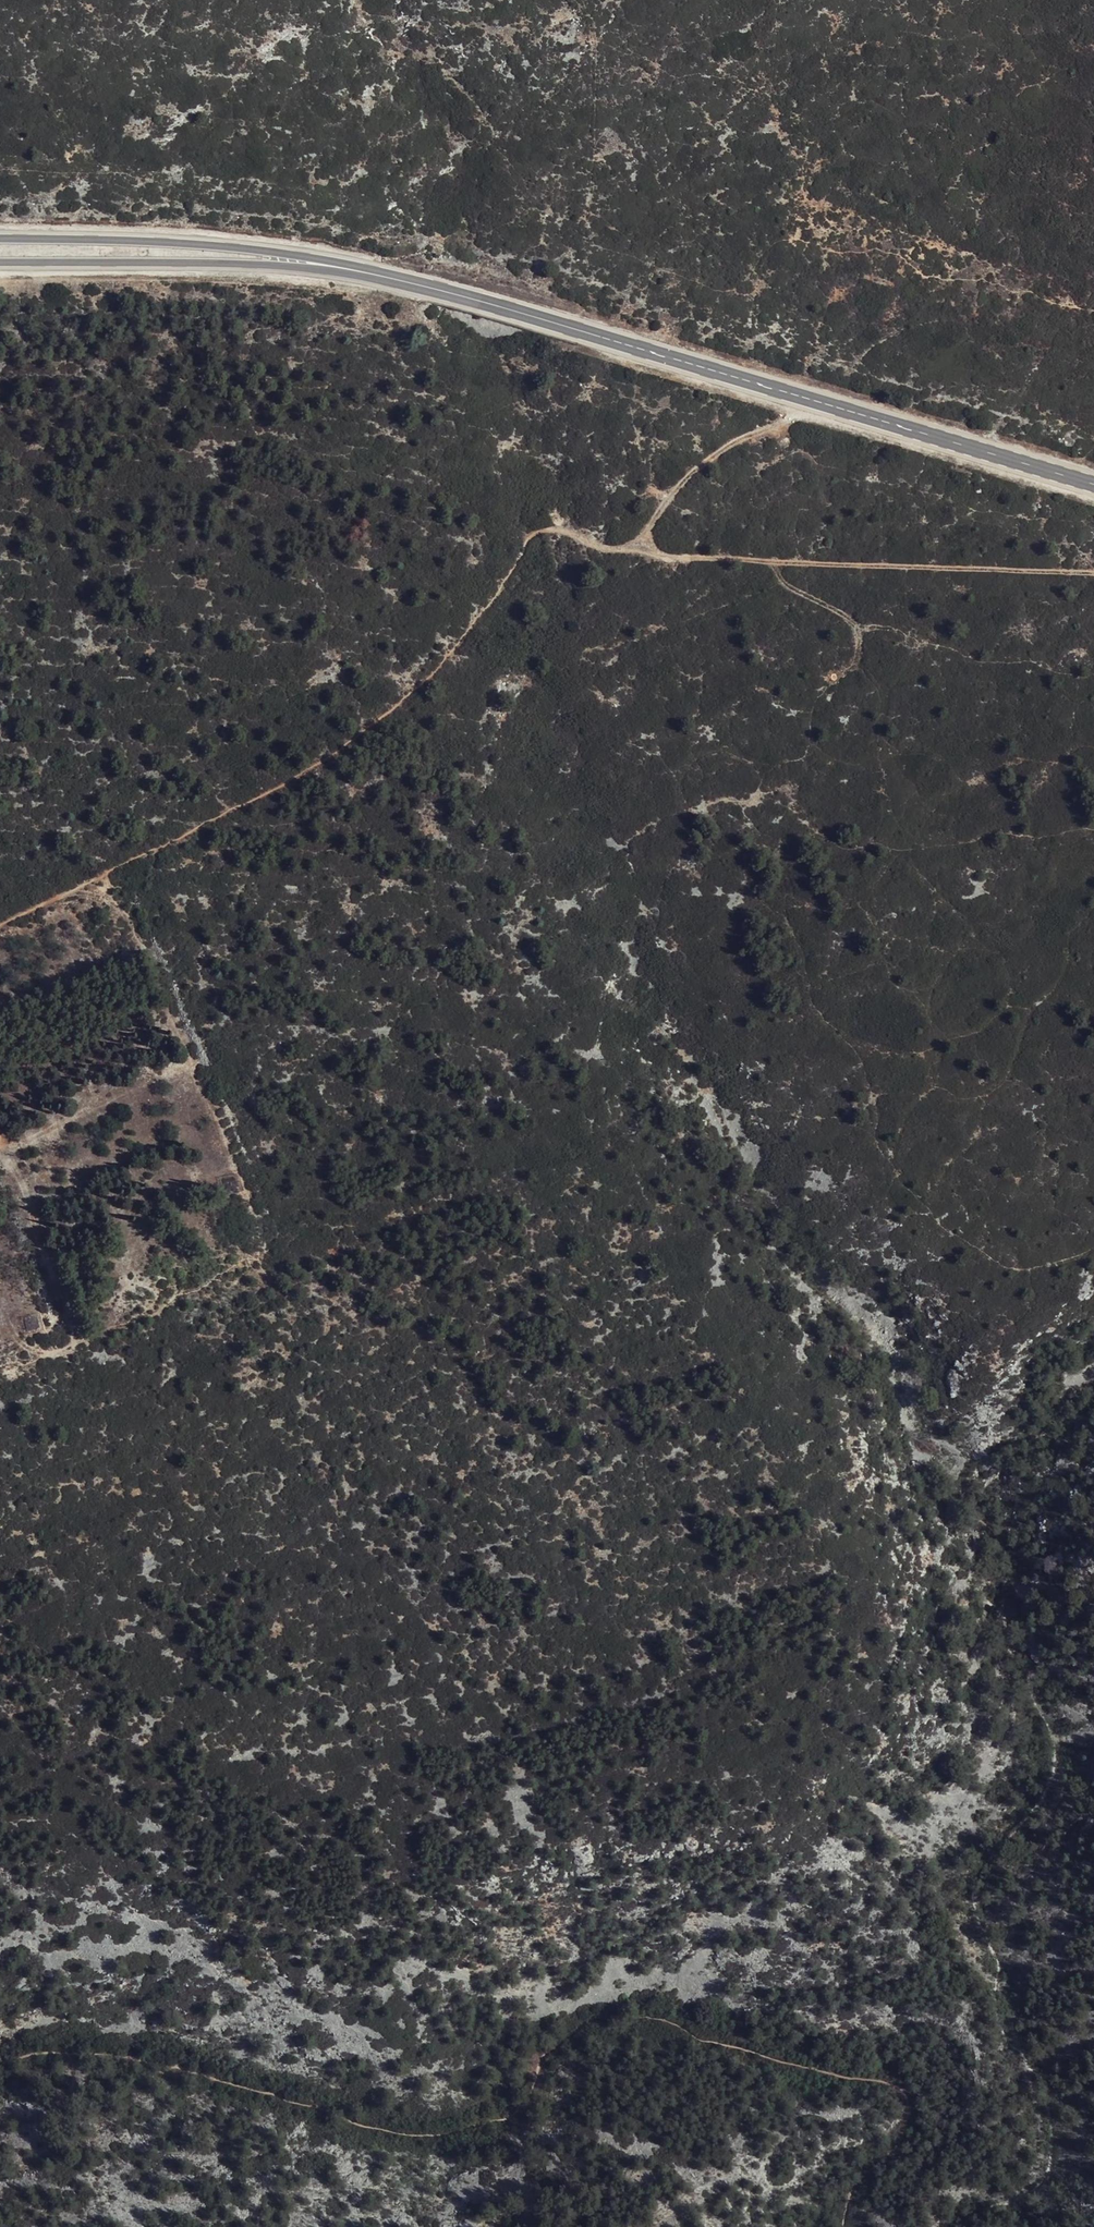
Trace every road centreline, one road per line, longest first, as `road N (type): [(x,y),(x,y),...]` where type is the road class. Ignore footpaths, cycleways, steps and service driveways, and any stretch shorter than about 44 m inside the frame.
road 1 (primary): [(1093,484),(494,306),(321,265)]
road 2 (track): [(533,531),(568,531),(677,562),(1093,574)]
road 3 (primary): [(321,265),(205,246),(0,240)]
road 4 (primary): [(0,261),(321,265)]

